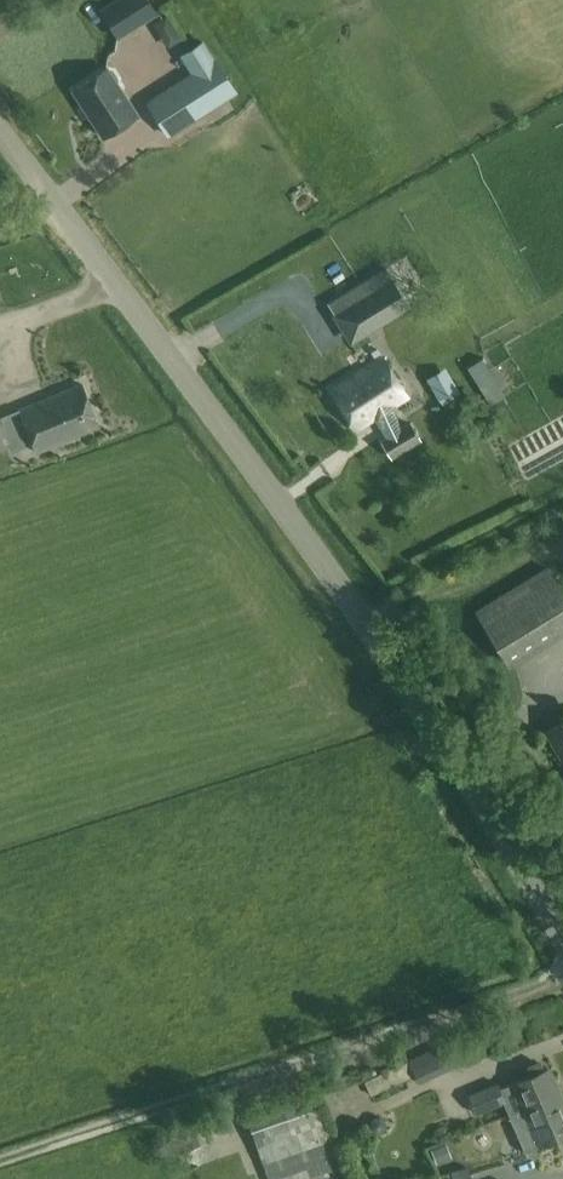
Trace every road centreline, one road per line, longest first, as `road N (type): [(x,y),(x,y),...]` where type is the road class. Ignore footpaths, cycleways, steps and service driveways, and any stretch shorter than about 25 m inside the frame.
road 1 (unclassified): [(562,943),(451,756),(269,495),(0,136)]

